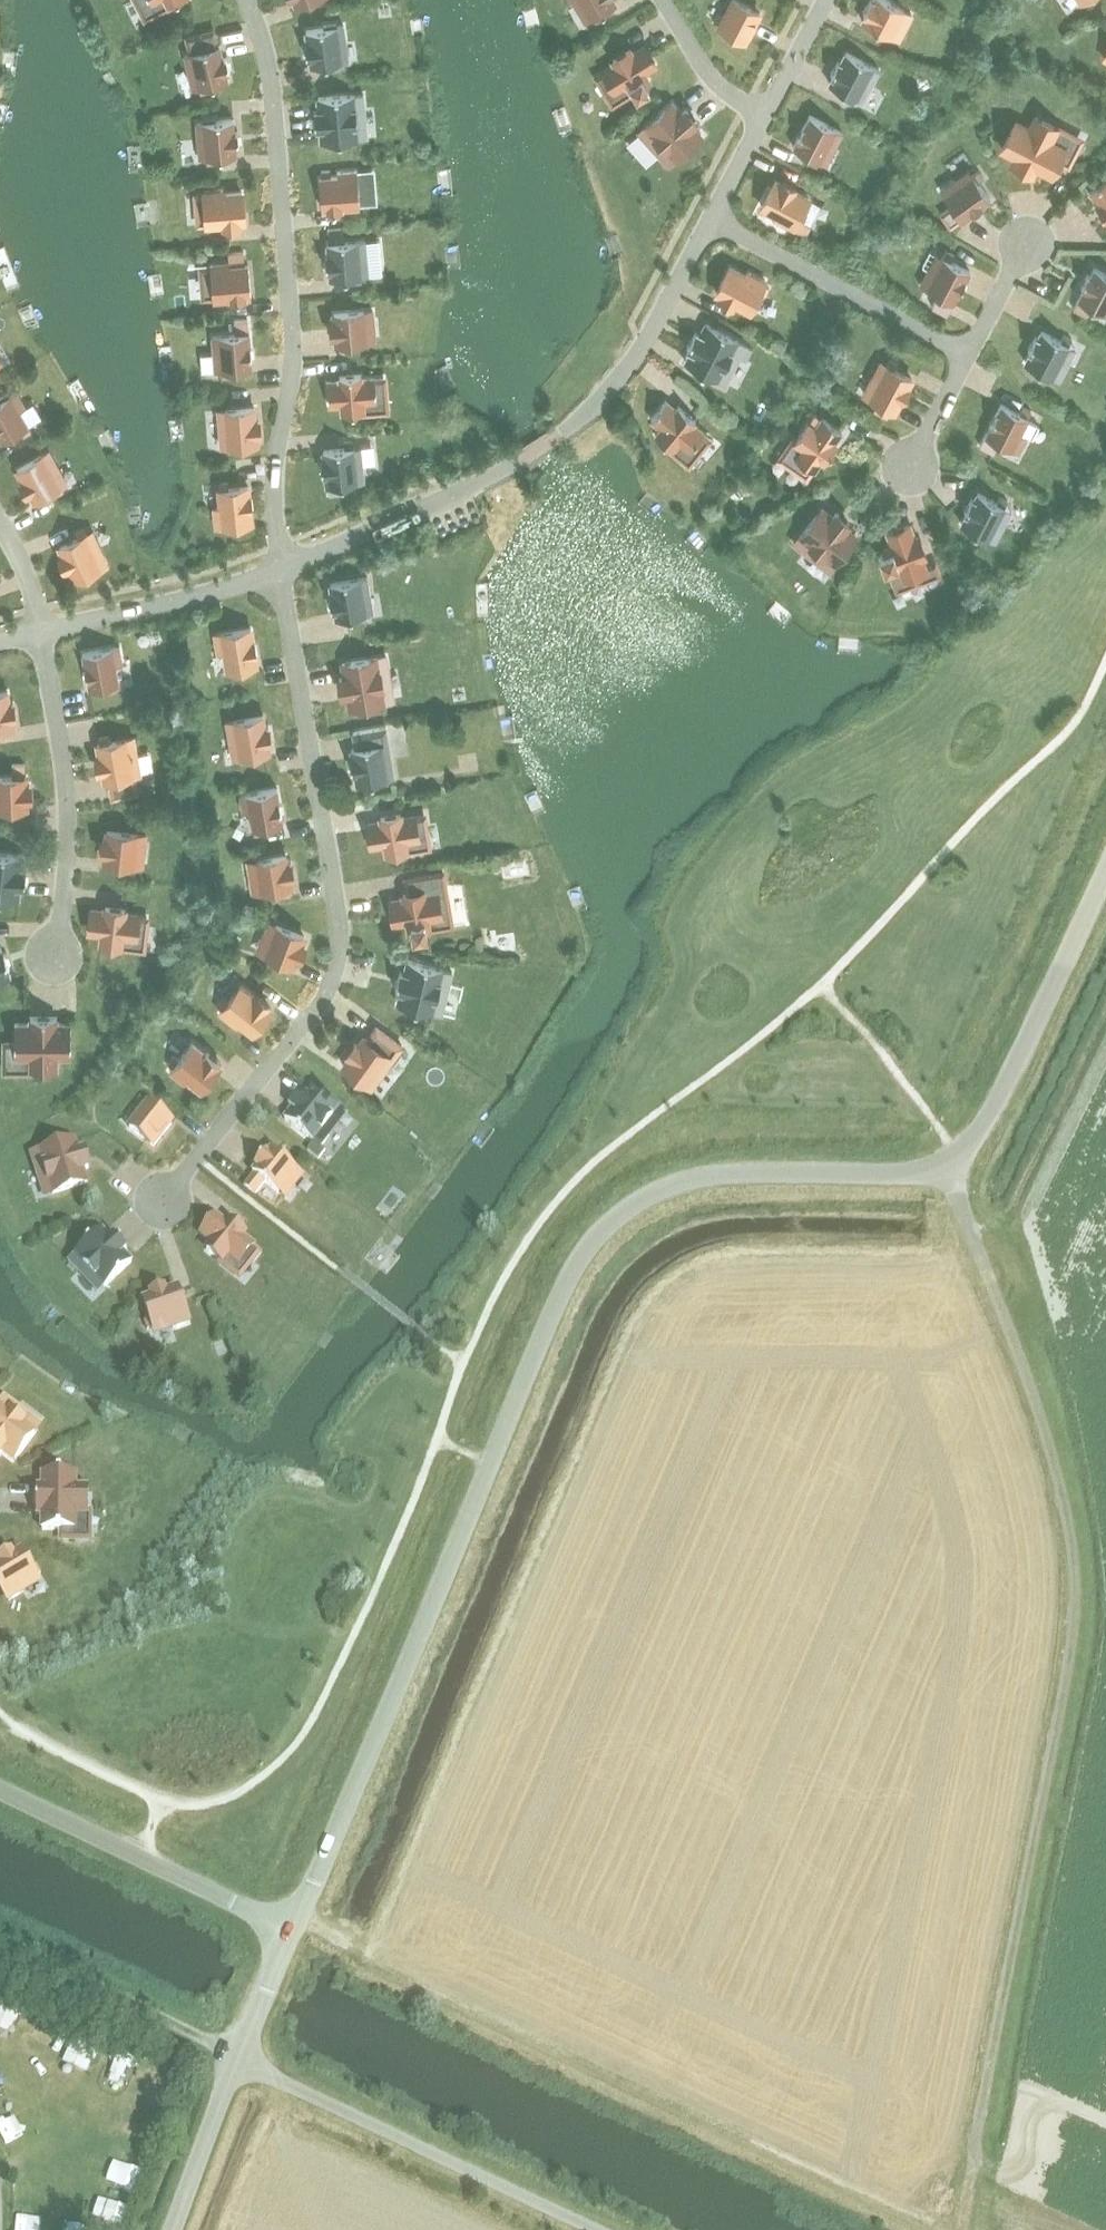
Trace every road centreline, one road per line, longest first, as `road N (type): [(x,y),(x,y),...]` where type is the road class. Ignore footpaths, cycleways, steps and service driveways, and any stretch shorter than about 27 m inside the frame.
road 1 (unclassified): [(289,1932),(587,1249),(648,1199),(705,1180),(873,1179),(948,1164)]
road 2 (unclassified): [(965,2204),(1063,1693),(1073,1573),(1043,1429),(948,1164)]
road 3 (unclassified): [(594,2229),(233,2063)]
road 4 (unclassified): [(948,1164),(984,1129),(1105,872)]
road 5 (unclassified): [(289,1932),(0,1794)]
road 6 (track): [(233,2063),(0,1946)]
road 7 (unclassified): [(173,2229),(233,2063)]
road 8 (unclassified): [(233,2063),(289,1932)]

